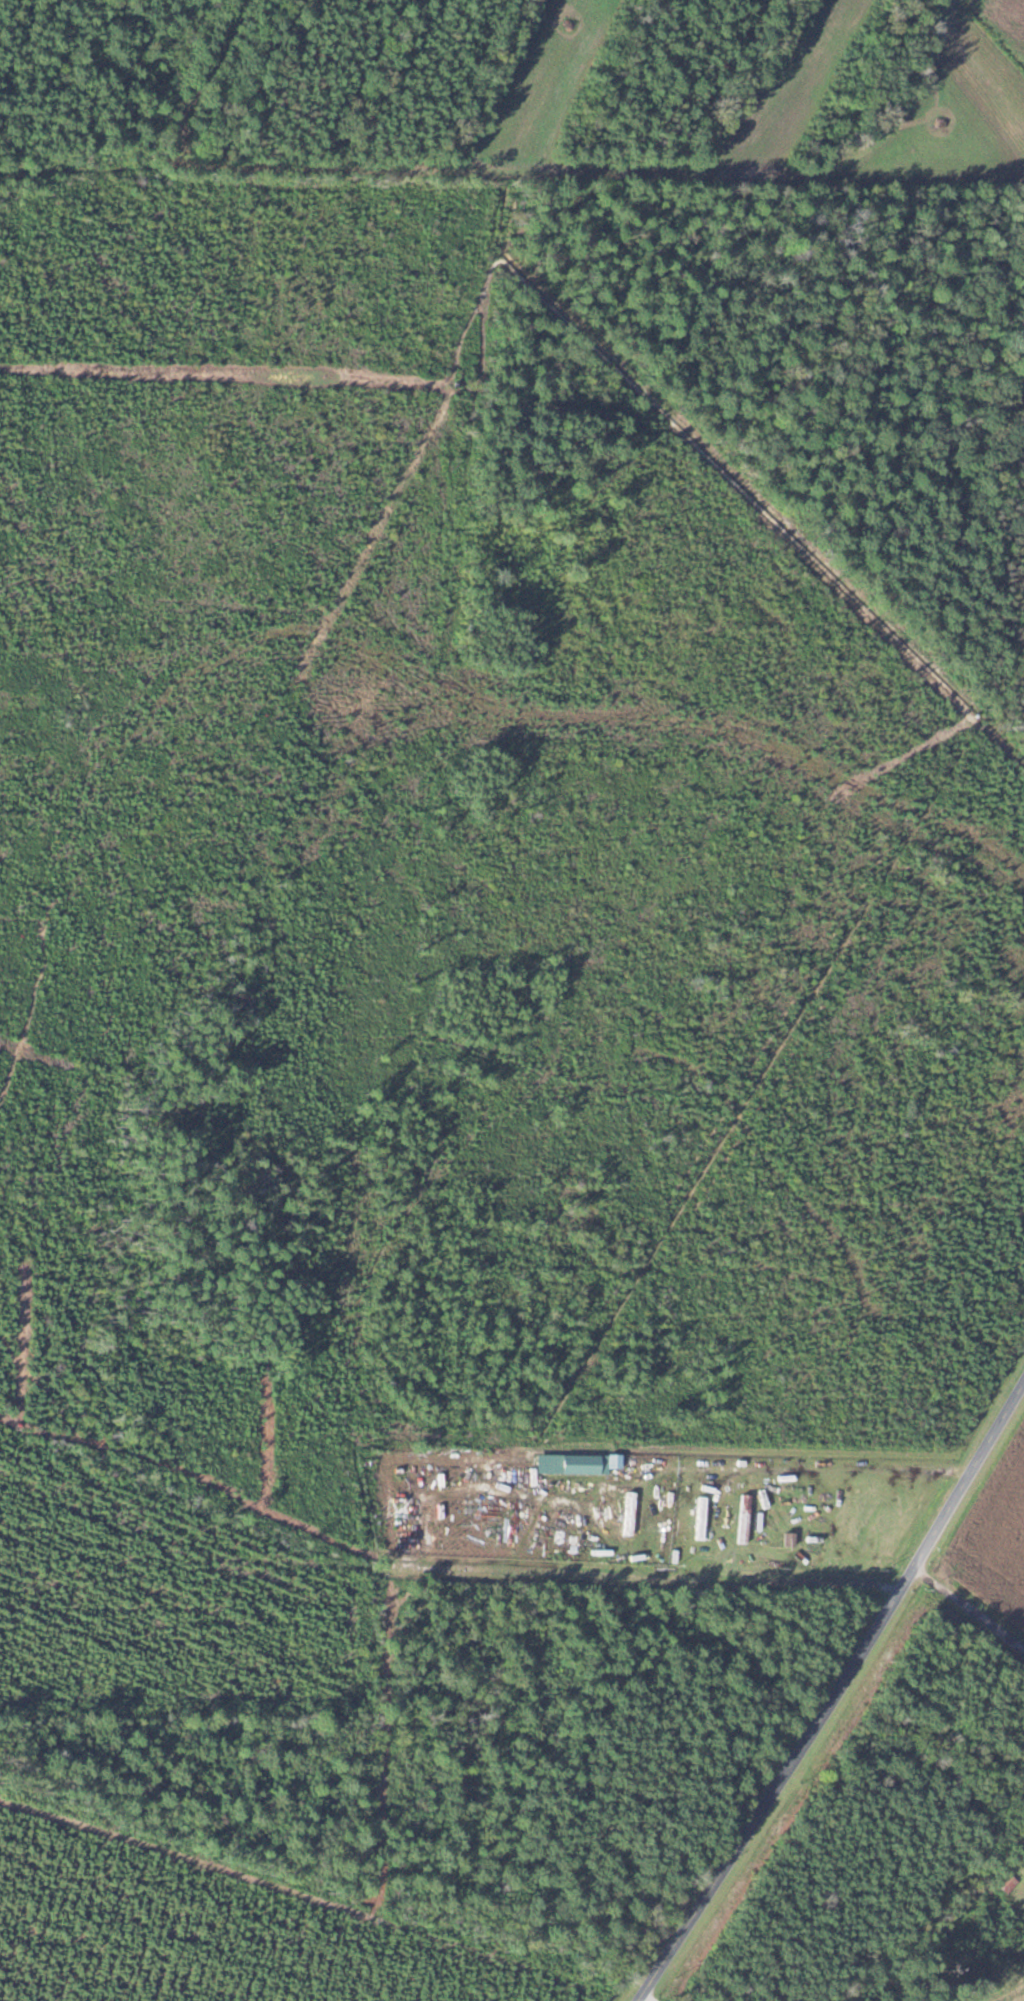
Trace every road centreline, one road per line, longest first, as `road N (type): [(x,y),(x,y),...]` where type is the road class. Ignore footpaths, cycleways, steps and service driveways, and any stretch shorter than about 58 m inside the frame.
road 1 (residential): [(651,2000),(917,1575),(1023,1386)]
road 2 (residential): [(917,1575),(1023,1648)]

